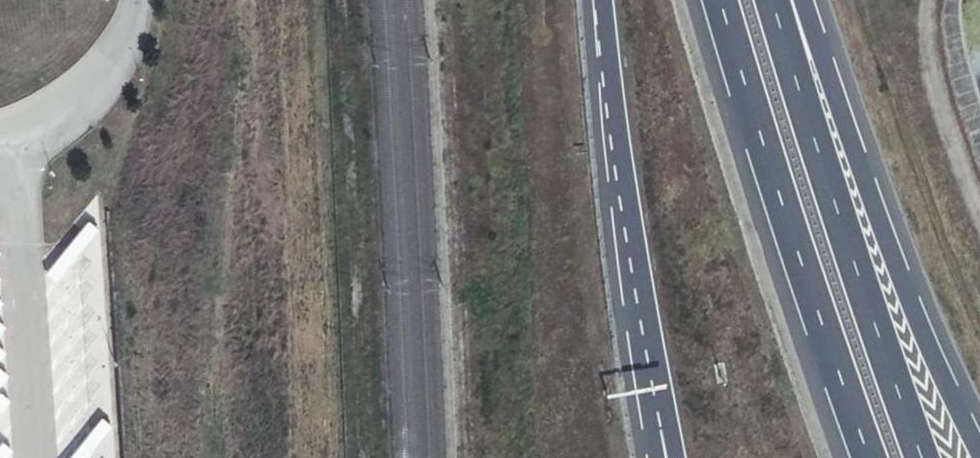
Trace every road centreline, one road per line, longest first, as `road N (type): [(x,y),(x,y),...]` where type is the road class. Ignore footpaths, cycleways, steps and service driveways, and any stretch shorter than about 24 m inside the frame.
road 1 (motorway): [(979,451),(777,13)]
road 2 (motorway): [(720,0),(869,457)]
road 3 (motorway): [(923,457),(777,13)]
road 4 (motorway): [(604,0),(660,386)]

